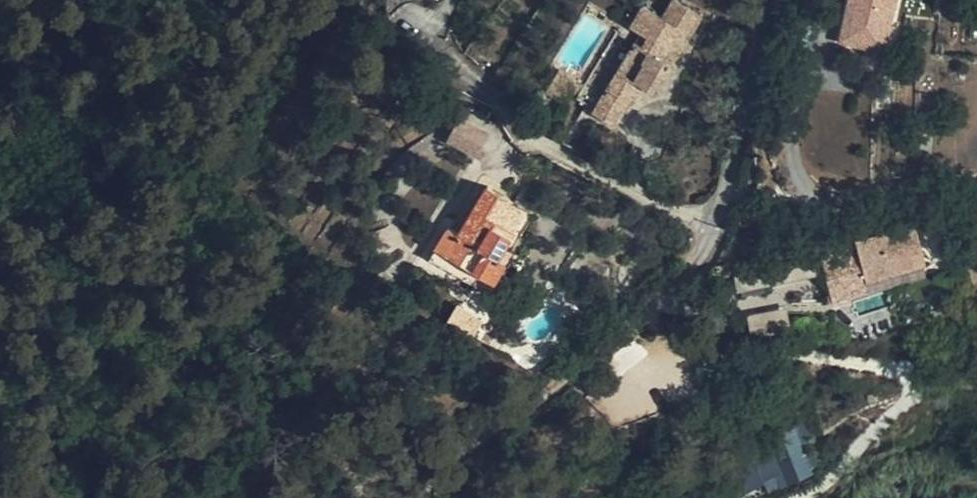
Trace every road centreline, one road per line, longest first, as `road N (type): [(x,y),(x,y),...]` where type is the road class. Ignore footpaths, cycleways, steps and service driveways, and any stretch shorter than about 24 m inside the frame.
road 1 (track): [(611,342),(636,373),(670,376),(725,356),(797,354),(908,376),(914,396),(801,497)]
road 2 (track): [(415,497),(458,454),(675,289),(714,228)]
road 3 (track): [(714,228),(539,143),(417,15)]
road 4 (track): [(768,0),(714,228)]

